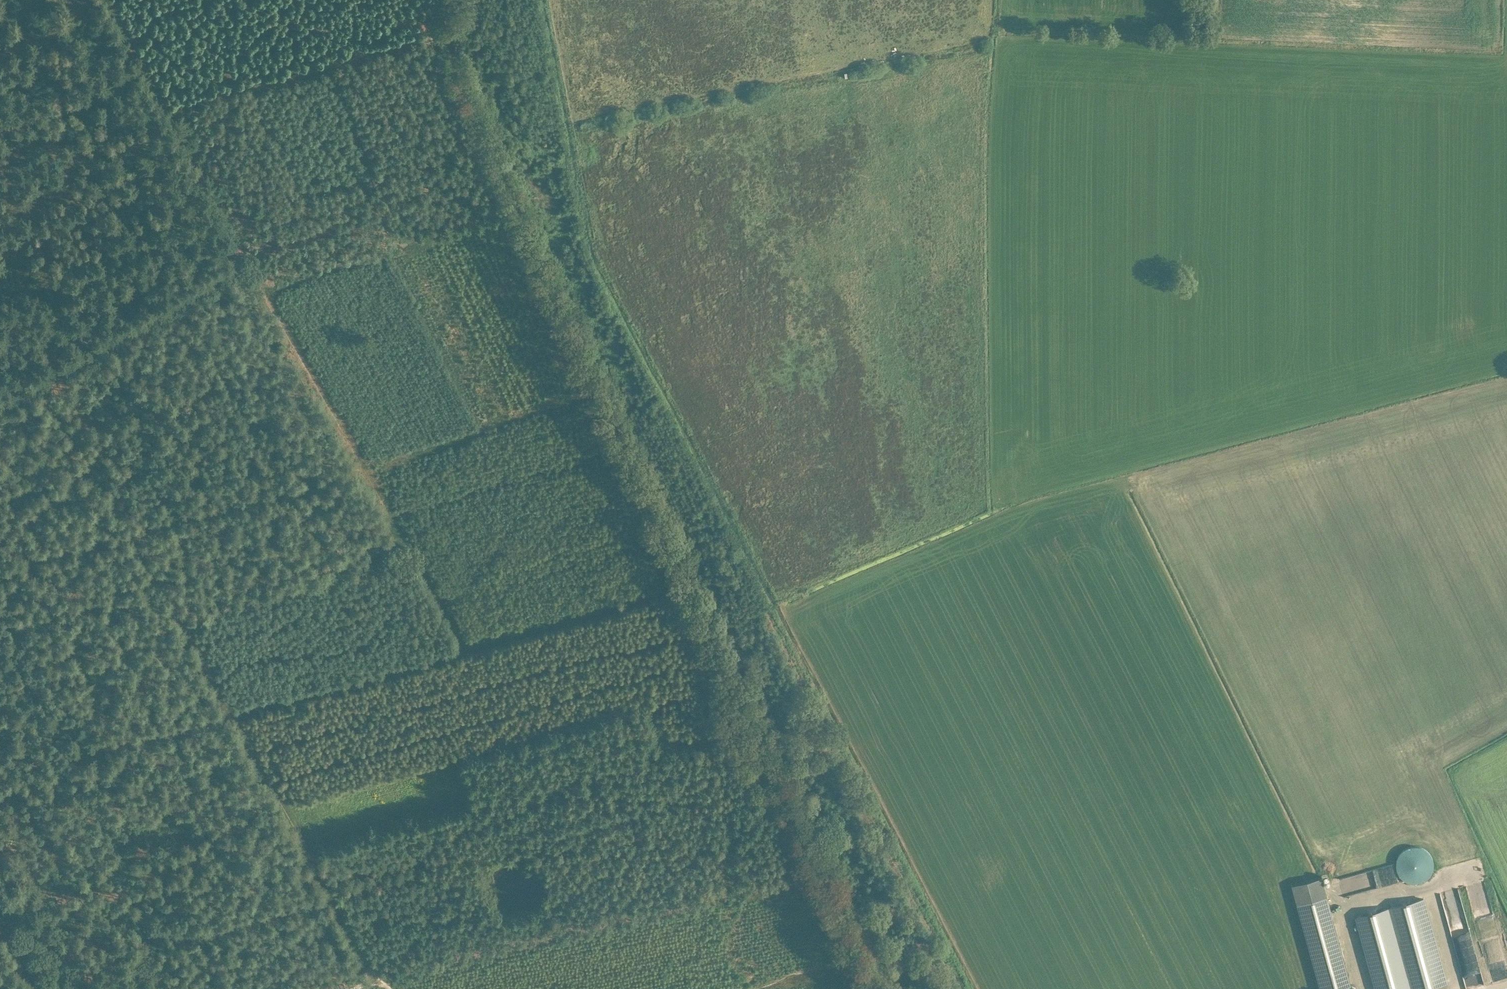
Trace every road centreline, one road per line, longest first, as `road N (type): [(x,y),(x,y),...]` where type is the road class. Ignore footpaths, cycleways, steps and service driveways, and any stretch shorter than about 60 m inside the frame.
road 1 (track): [(863,962),(432,38),(446,0)]
road 2 (track): [(462,650),(103,0)]
road 3 (track): [(688,587),(0,773)]
road 4 (track): [(69,354),(152,522),(138,526),(371,977)]
road 5 (track): [(600,398),(152,522)]
road 6 (track): [(0,394),(242,254)]
road 7 (track): [(163,109),(432,38)]
road 8 (track): [(266,290),(516,218)]
road 9 (track): [(0,138),(135,60)]
road 10 (track): [(138,526),(0,564)]

